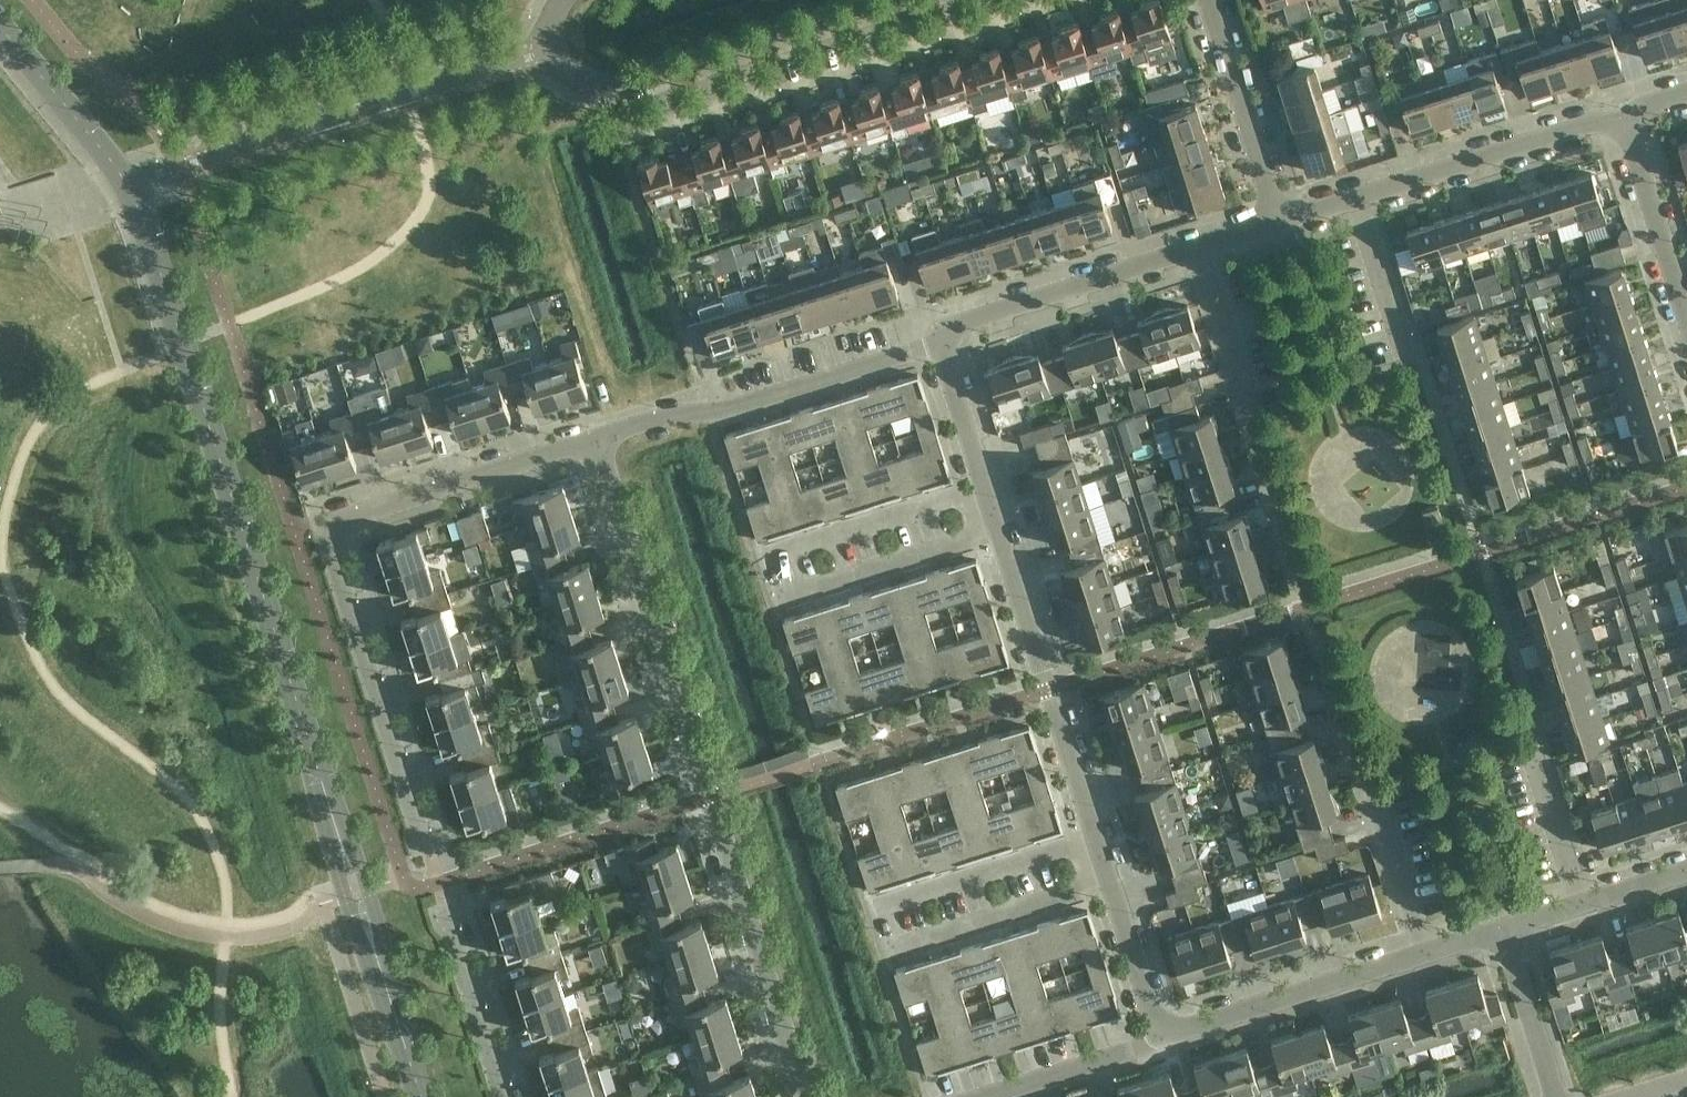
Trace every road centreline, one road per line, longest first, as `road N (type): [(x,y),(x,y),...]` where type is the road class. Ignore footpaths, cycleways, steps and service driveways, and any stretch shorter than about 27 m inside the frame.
road 1 (residential): [(799,1096),(591,443)]
road 2 (tertiary): [(335,826),(127,184)]
road 3 (residential): [(434,883),(327,539),(342,527),(591,443)]
road 4 (residential): [(127,184),(545,49)]
road 5 (residential): [(545,49),(558,71),(617,89),(892,0)]
road 6 (residential): [(591,443),(923,334)]
road 7 (residential): [(1088,845),(990,540)]
road 8 (residential): [(923,334),(1209,240)]
road 9 (residential): [(1149,1039),(1419,954)]
road 10 (residential): [(1359,196),(1621,116)]
road 11 (residential): [(1264,221),(1206,0)]
road 12 (residential): [(434,883),(500,1096)]
road 13 (residential): [(976,496),(771,560)]
road 14 (residential): [(1686,319),(1621,116)]
road 15 (residential): [(990,540),(787,602)]
road 16 (residential): [(1102,891),(900,954)]
road 17 (residential): [(1088,845),(891,909)]
road 18 (tertiary): [(127,184),(0,26)]
road 19 (residential): [(970,1096),(1149,1039)]
road 20 (residential): [(1260,419),(1209,240)]
road 21 (residential): [(1409,372),(1359,196)]
road 22 (residential): [(1554,1096),(1499,926)]
road 23 (residential): [(976,496),(923,334)]
road 24 (residential): [(1578,903),(1530,750)]
road 25 (residential): [(1149,1039),(1102,891)]
road 26 (tertiary): [(335,826),(353,923),(381,967)]
road 27 (residential): [(1419,954),(1376,810)]
road 28 (tertiary): [(381,967),(368,889),(335,826)]
road 29 (tertiary): [(381,967),(422,1096)]

